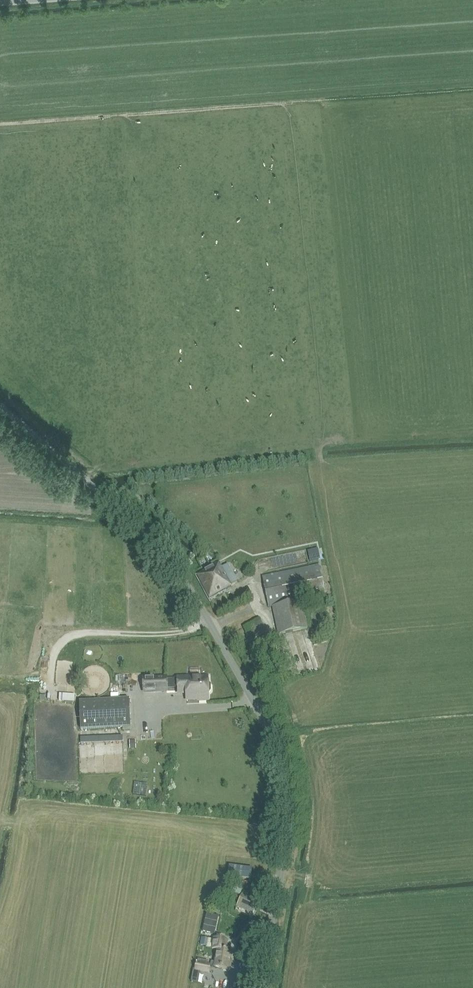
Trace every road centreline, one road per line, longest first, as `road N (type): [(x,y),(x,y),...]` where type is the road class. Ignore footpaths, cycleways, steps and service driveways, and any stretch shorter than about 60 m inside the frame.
road 1 (unclassified): [(264,987),(287,798),(266,726),(188,585),(127,516),(0,401)]
road 2 (track): [(79,474),(315,441),(345,596),(342,647),(304,712),(266,726)]
road 3 (track): [(0,819),(283,851)]

